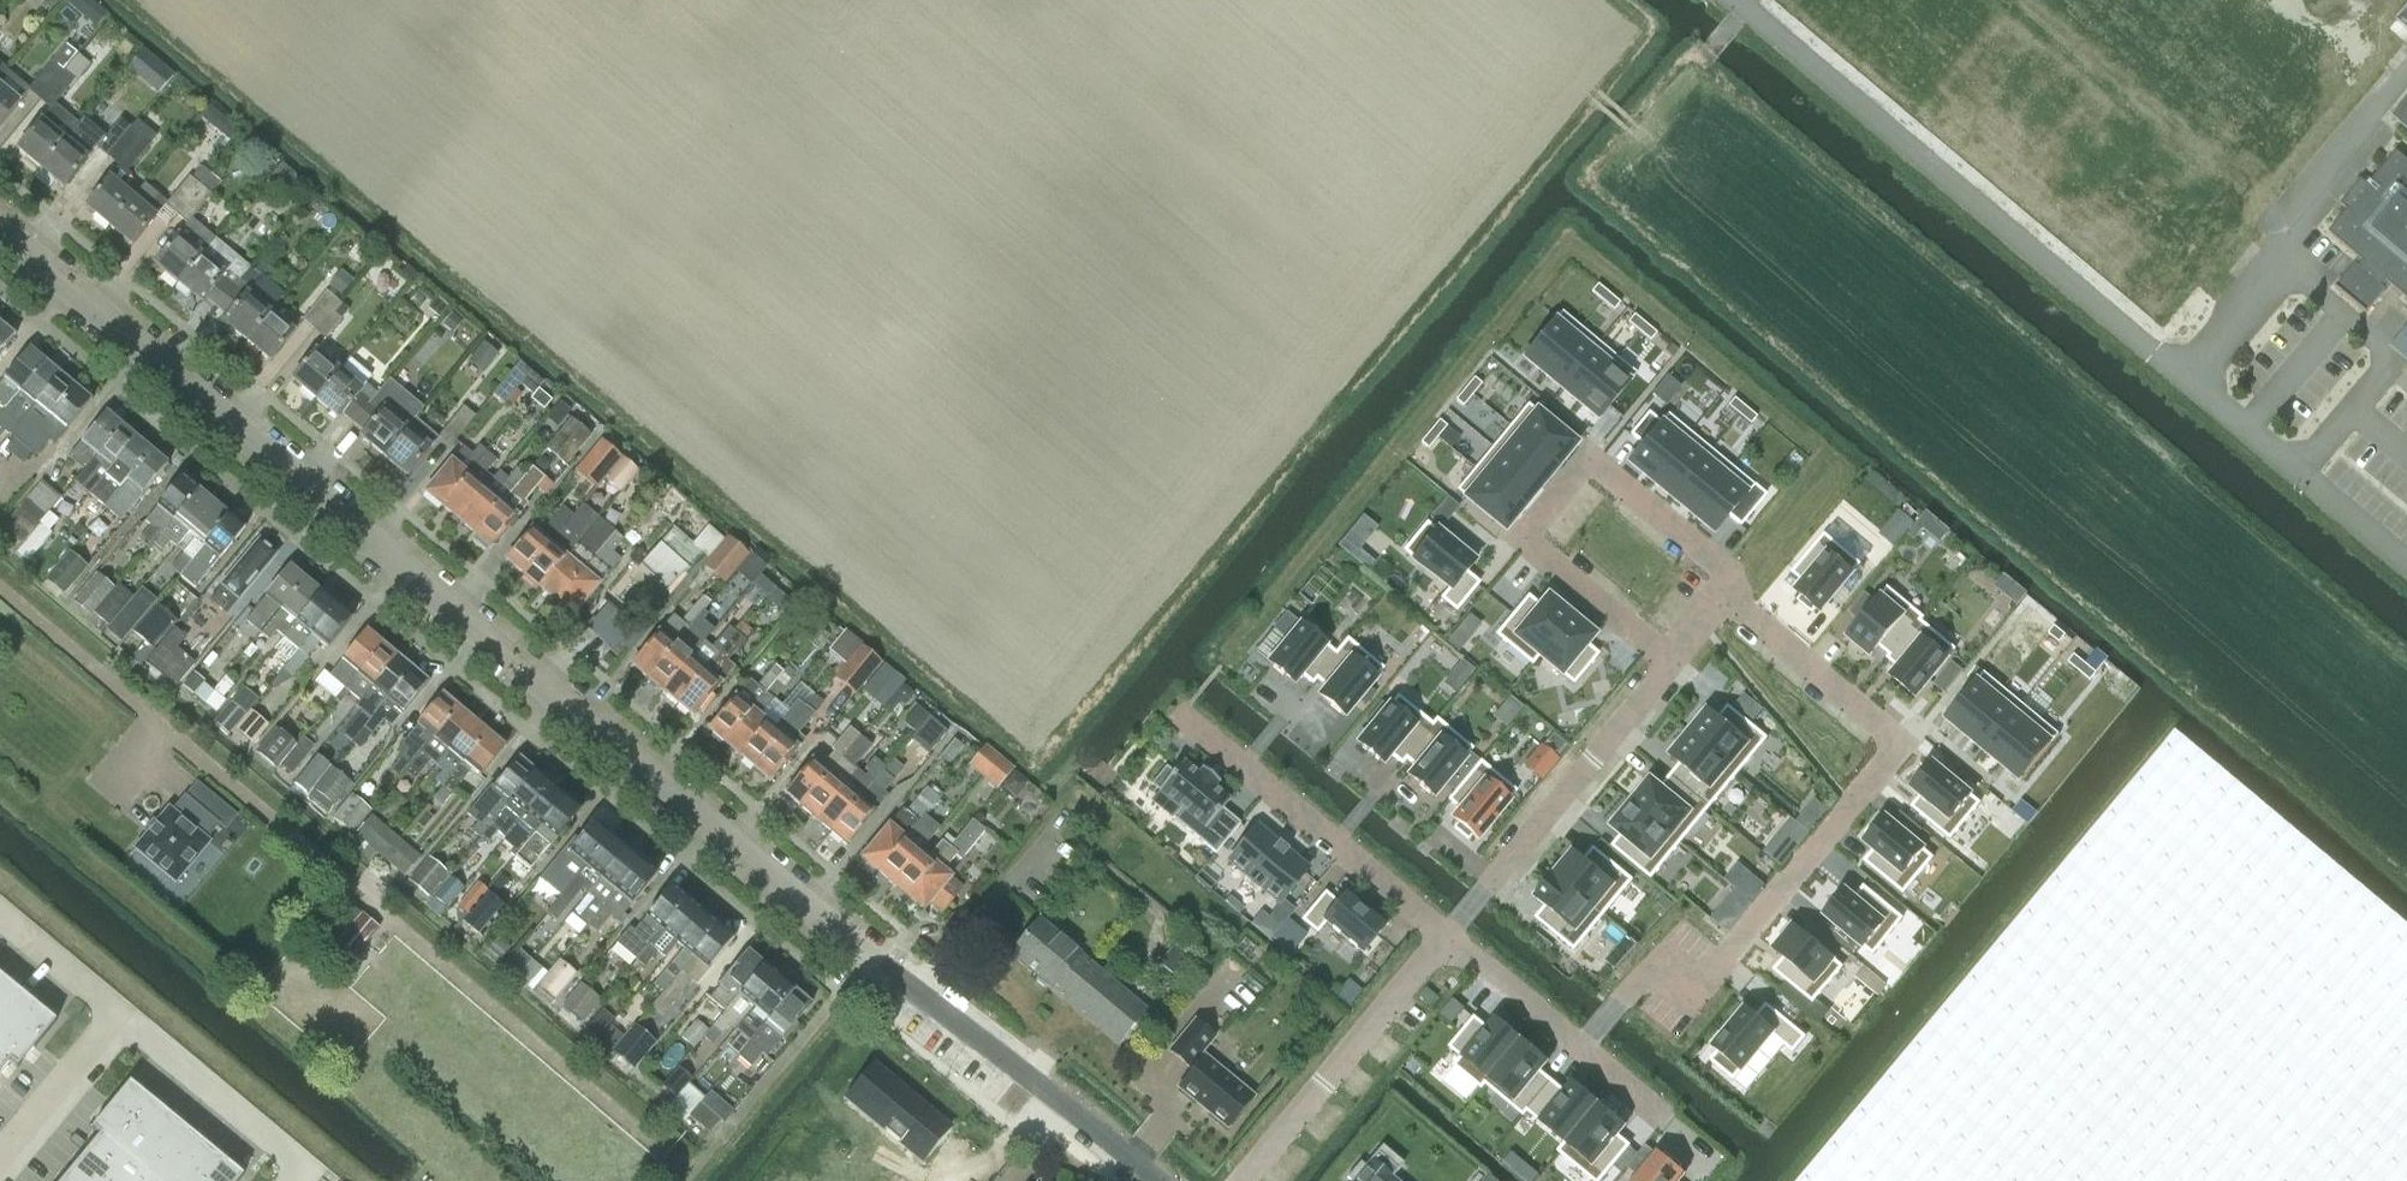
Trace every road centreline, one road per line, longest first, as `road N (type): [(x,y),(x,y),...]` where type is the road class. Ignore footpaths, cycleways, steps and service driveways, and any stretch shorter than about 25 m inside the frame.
road 1 (unclassified): [(1155,1180),(865,957),(0,232)]
road 2 (residential): [(1725,604),(1883,724),(1882,767),(1706,974),(1637,985),(1582,1047)]
road 3 (residential): [(1674,666),(1532,545),(1591,470),(1724,569),(1725,604)]
road 4 (residential): [(1674,666),(1444,938)]
road 5 (residential): [(1444,938),(1188,726)]
road 6 (residential): [(1444,938),(1241,1180)]
road 7 (residential): [(1582,1047),(1444,938)]

